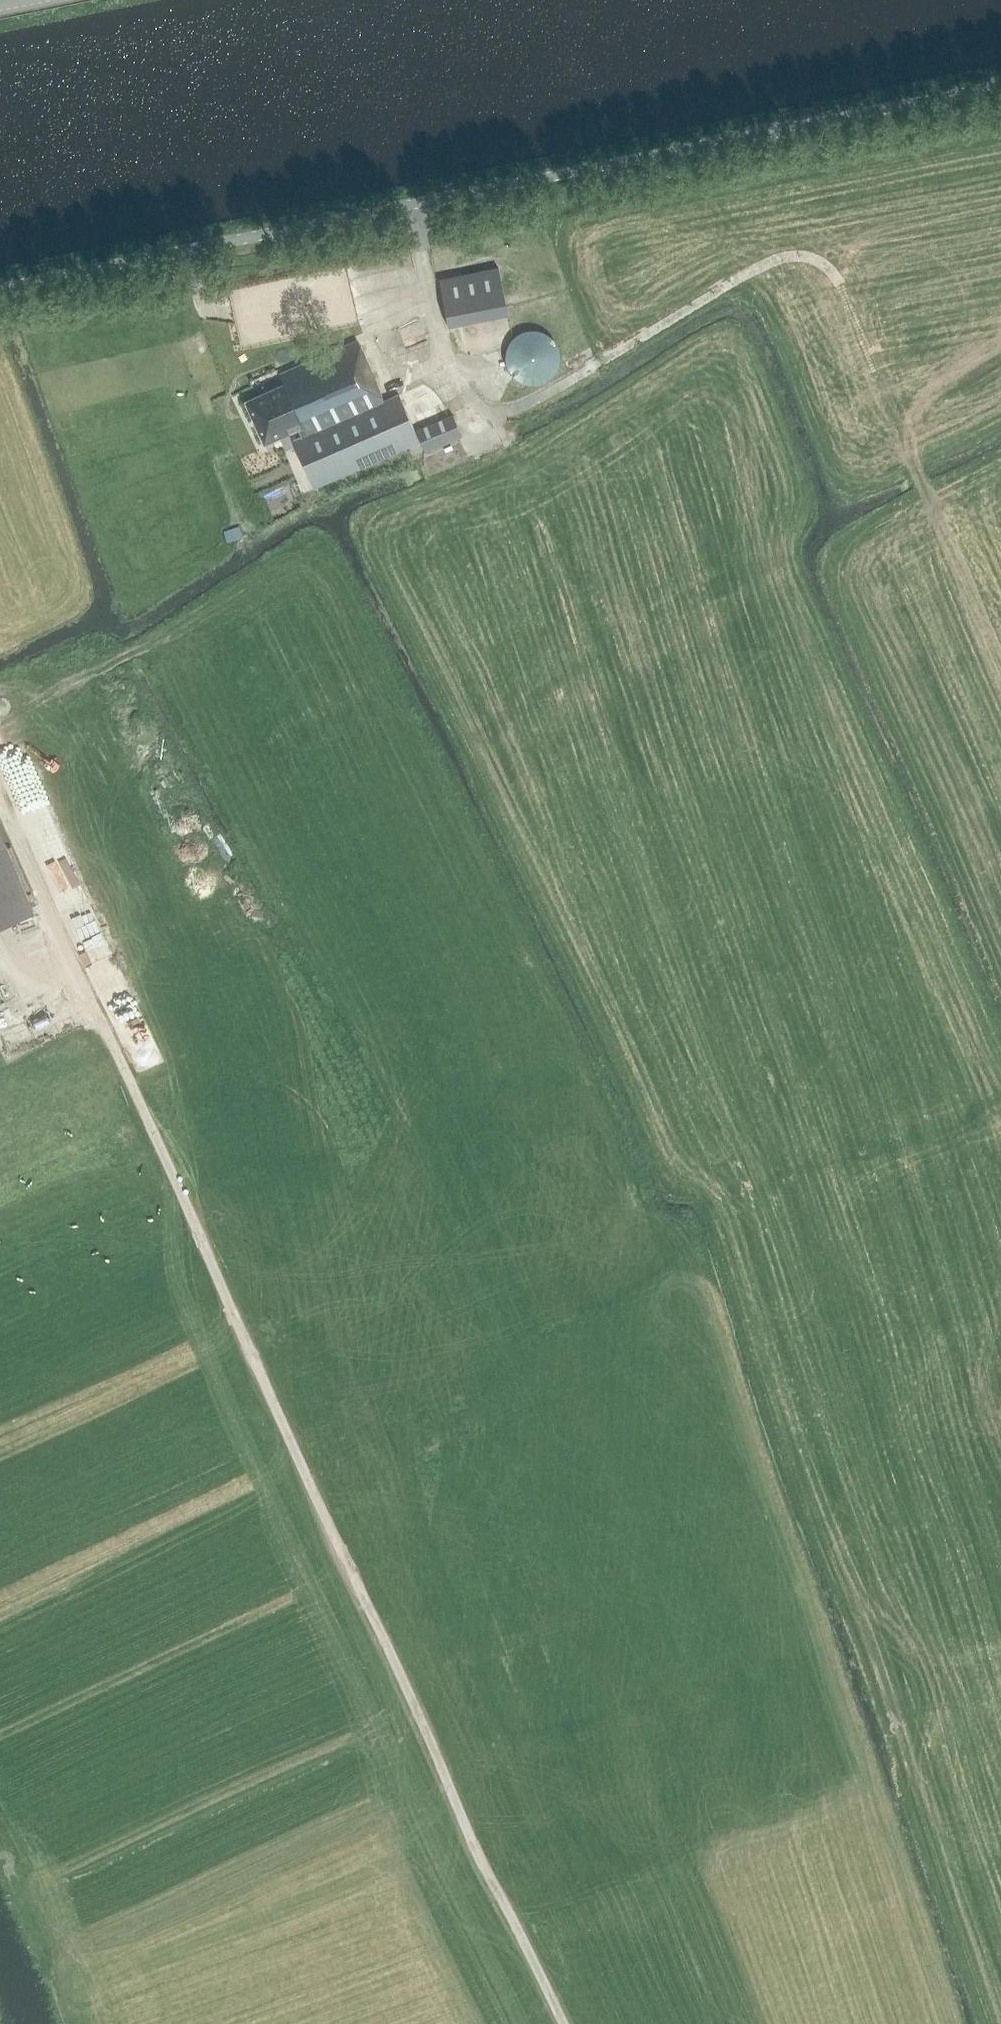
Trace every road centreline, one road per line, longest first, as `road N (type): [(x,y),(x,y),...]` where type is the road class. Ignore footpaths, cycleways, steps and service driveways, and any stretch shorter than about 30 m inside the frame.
road 1 (unclassified): [(0,288),(1000,86)]

